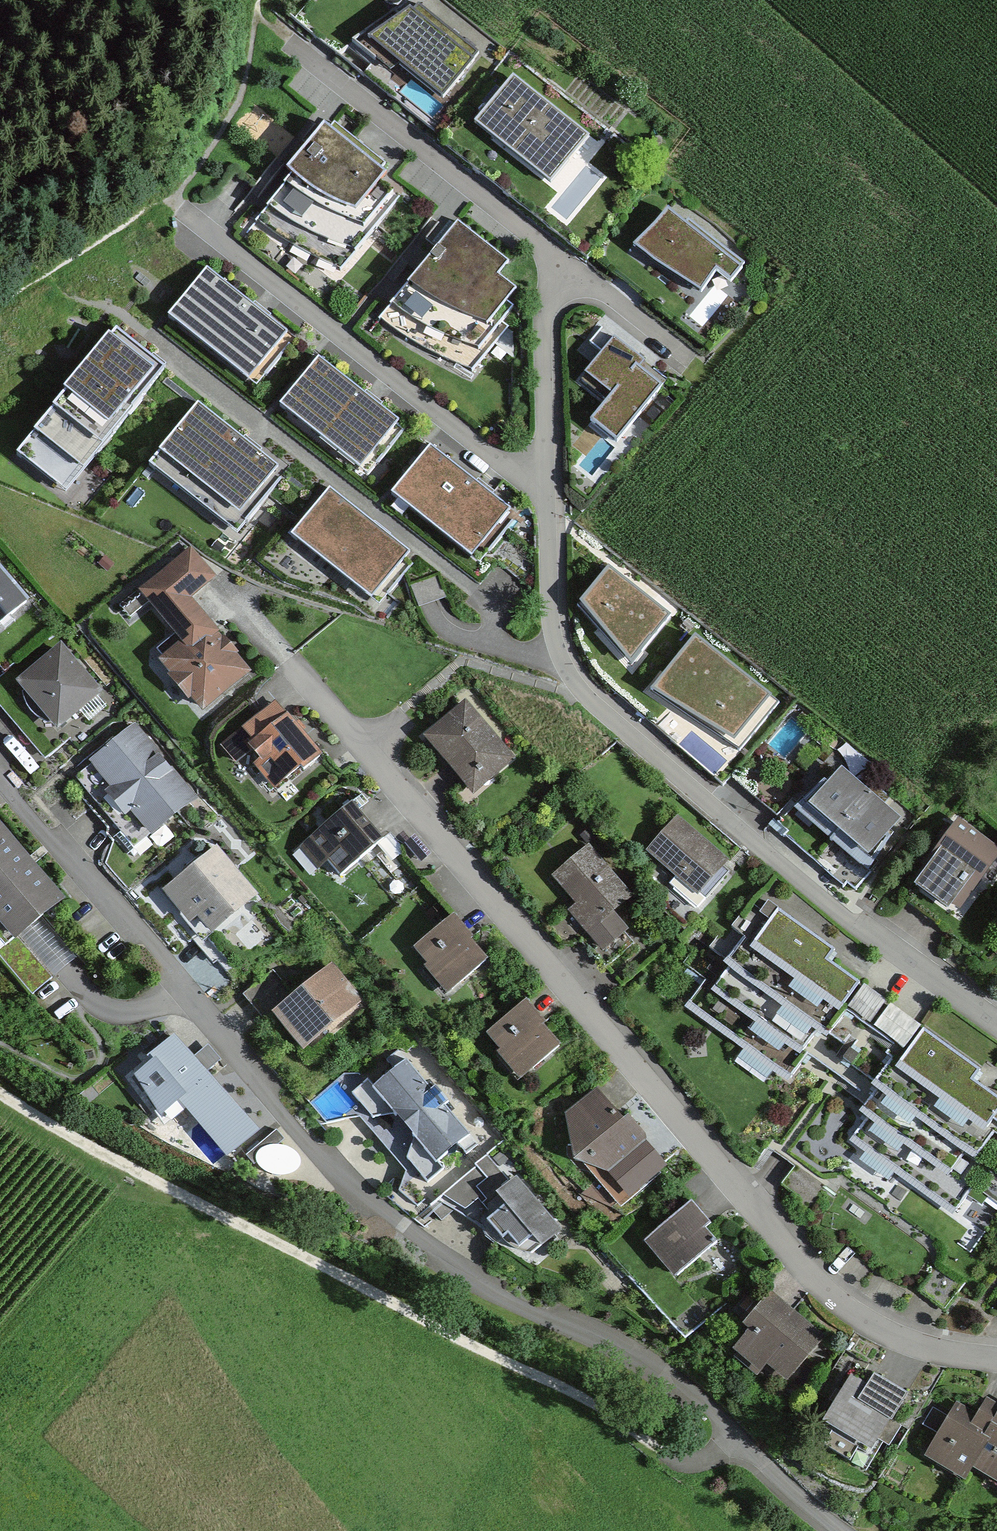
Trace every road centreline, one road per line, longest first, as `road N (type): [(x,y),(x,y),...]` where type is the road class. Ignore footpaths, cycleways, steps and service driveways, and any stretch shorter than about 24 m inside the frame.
road 1 (residential): [(832,1530),(668,1375),(421,1253),(375,1215),(0,778)]
road 2 (residential): [(289,664),(808,1274),(887,1334),(996,1360)]
road 3 (track): [(0,1095),(487,1356),(588,1402),(663,1465),(701,1466),(736,1442)]
road 4 (residential): [(546,474),(552,632),(584,700),(848,919),(996,1024)]
road 5 (residential): [(194,222),(510,468),(546,474)]
road 6 (residential): [(290,46),(566,262)]
road 7 (residential): [(566,262),(546,294),(546,474)]
road 8 (residential): [(692,360),(566,262)]

